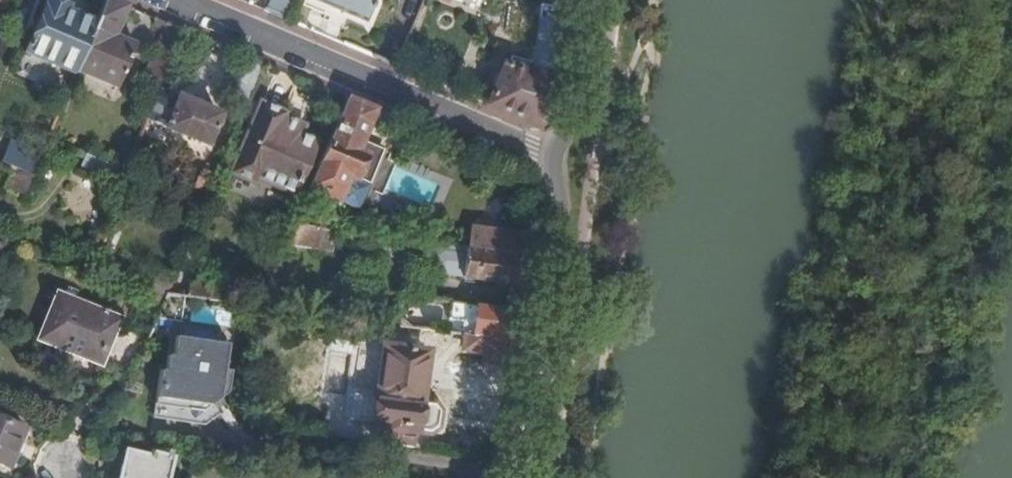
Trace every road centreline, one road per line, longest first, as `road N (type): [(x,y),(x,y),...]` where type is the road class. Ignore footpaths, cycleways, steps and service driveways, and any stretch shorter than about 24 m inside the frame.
road 1 (residential): [(553,156),(178,0)]
road 2 (residential): [(527,477),(560,236),(553,156)]
road 3 (residential): [(553,156),(581,94),(593,0)]

